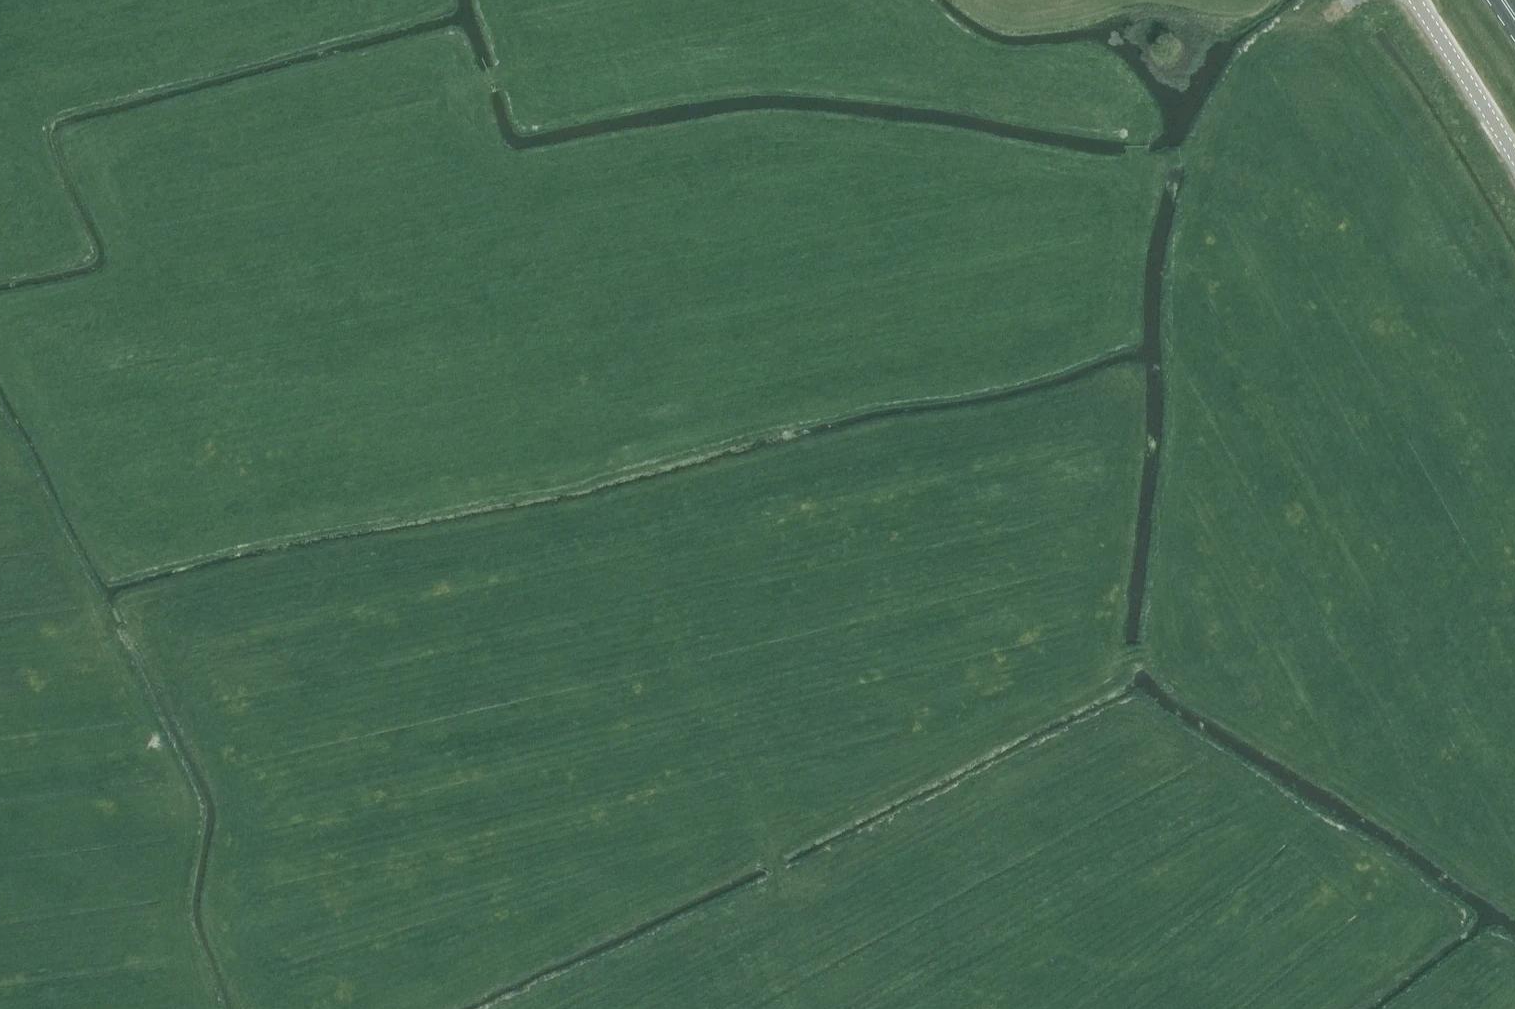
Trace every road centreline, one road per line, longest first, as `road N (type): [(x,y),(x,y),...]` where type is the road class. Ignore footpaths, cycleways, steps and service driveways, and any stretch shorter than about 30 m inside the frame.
road 1 (unclassified): [(1514,158),(1415,0)]

